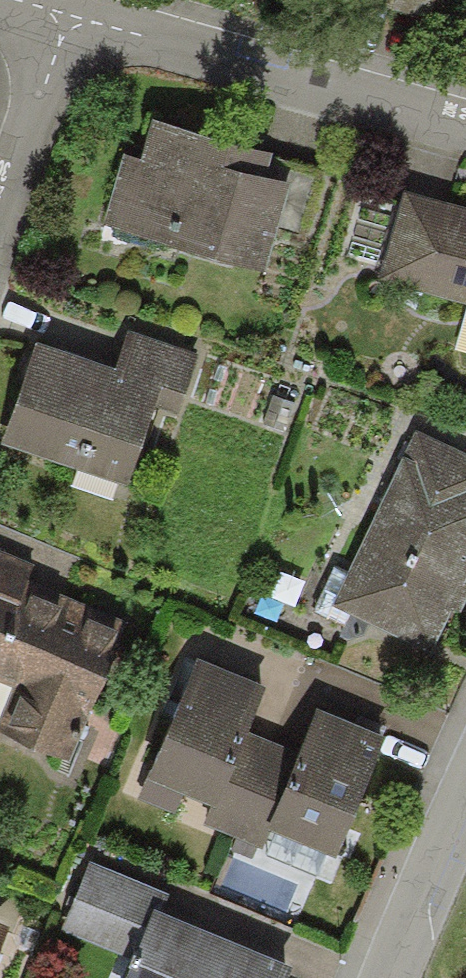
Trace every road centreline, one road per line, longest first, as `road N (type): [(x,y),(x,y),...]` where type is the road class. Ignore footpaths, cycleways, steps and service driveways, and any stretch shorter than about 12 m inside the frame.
road 1 (residential): [(465,136),(61,26)]
road 2 (residential): [(465,786),(382,977)]
road 3 (residential): [(61,26),(0,202)]

